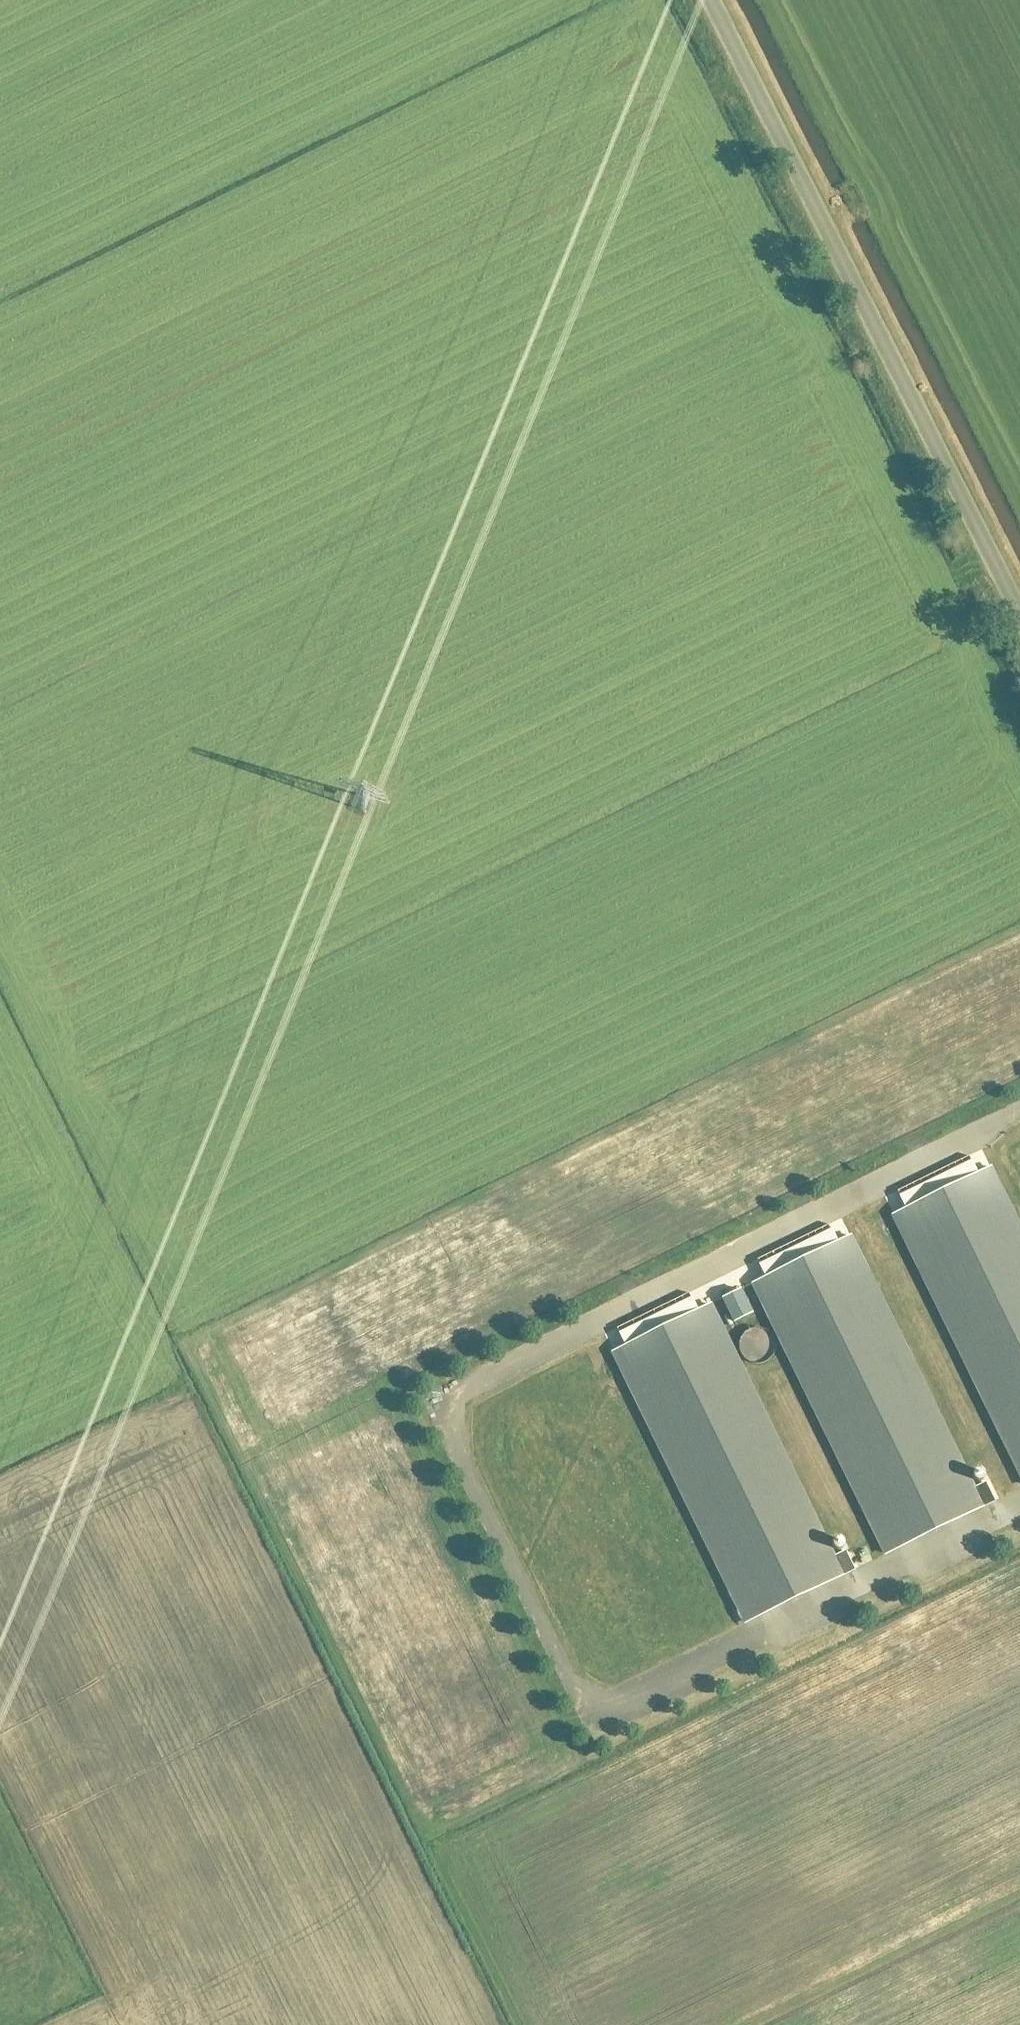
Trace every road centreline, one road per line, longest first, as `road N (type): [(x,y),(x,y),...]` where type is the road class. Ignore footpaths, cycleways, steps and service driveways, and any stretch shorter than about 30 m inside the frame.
road 1 (unclassified): [(1019,619),(709,0)]

